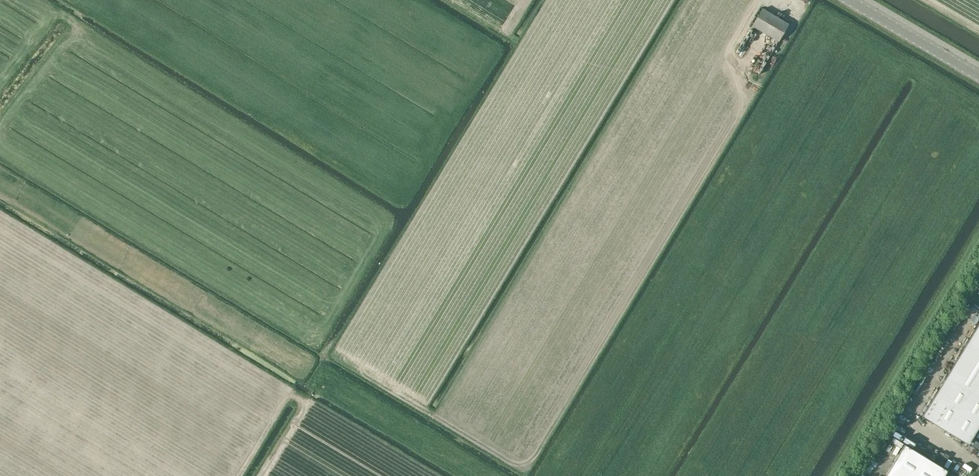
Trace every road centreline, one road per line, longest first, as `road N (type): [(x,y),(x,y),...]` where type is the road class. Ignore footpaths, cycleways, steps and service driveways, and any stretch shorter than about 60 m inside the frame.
road 1 (unclassified): [(978,77),(848,0)]

